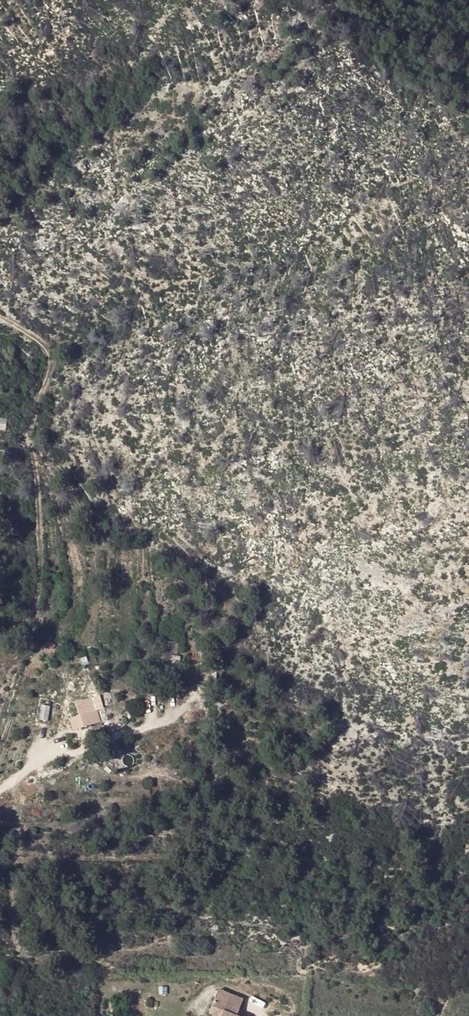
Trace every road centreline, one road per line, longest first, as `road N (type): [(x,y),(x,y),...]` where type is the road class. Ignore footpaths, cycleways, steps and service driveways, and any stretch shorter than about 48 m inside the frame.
road 1 (track): [(0,794),(55,756),(157,726),(202,696)]

